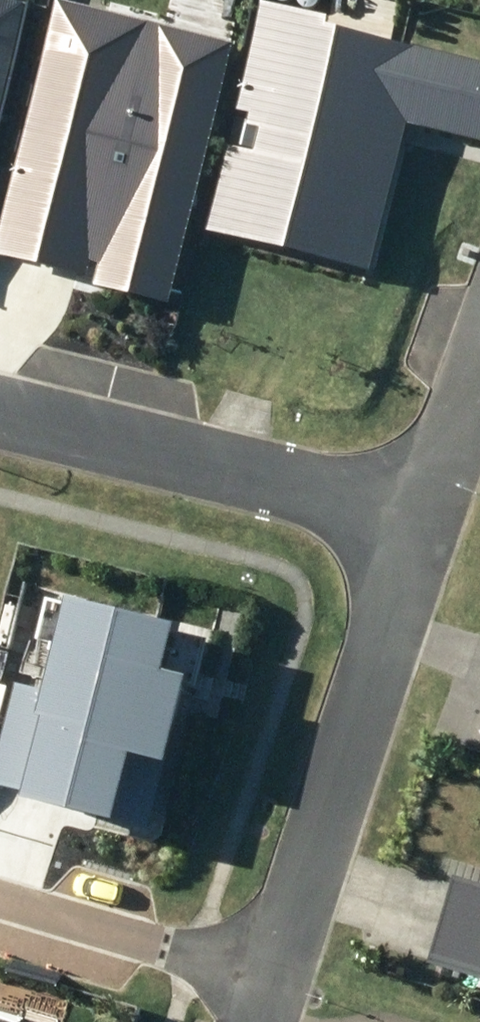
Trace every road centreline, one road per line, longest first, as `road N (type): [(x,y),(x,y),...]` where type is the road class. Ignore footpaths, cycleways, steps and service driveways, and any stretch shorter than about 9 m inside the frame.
road 1 (residential): [(415,514),(244,987)]
road 2 (residential): [(0,410),(415,514)]
road 3 (residential): [(0,915),(244,987)]
road 4 (residential): [(479,345),(415,514)]

